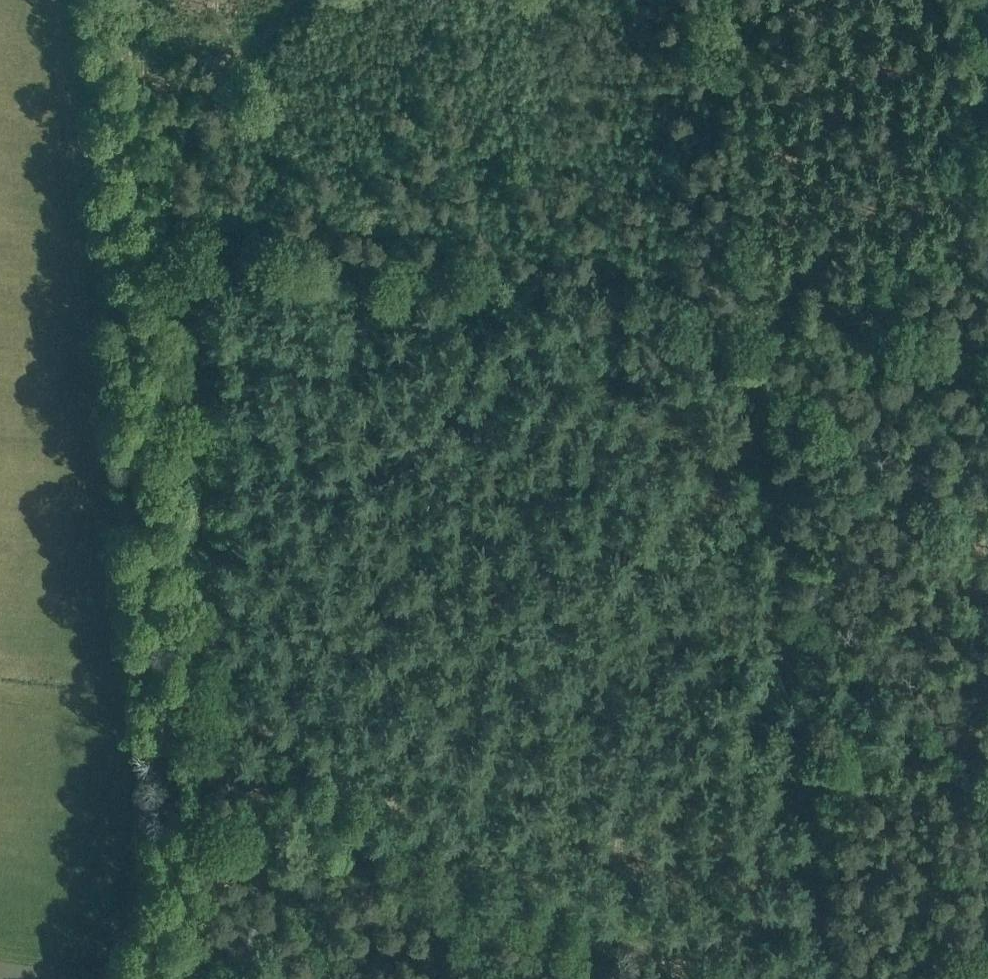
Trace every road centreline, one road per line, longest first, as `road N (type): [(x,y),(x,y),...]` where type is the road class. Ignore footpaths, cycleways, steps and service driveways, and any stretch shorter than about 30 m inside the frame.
road 1 (track): [(307,978),(254,859),(242,799),(210,572),(175,181),(189,130),(209,96),(298,0)]
road 2 (track): [(761,304),(829,978)]
road 3 (track): [(180,219),(623,277),(761,304)]
road 4 (track): [(230,716),(703,978)]
road 5 (track): [(987,258),(882,267),(761,304)]

